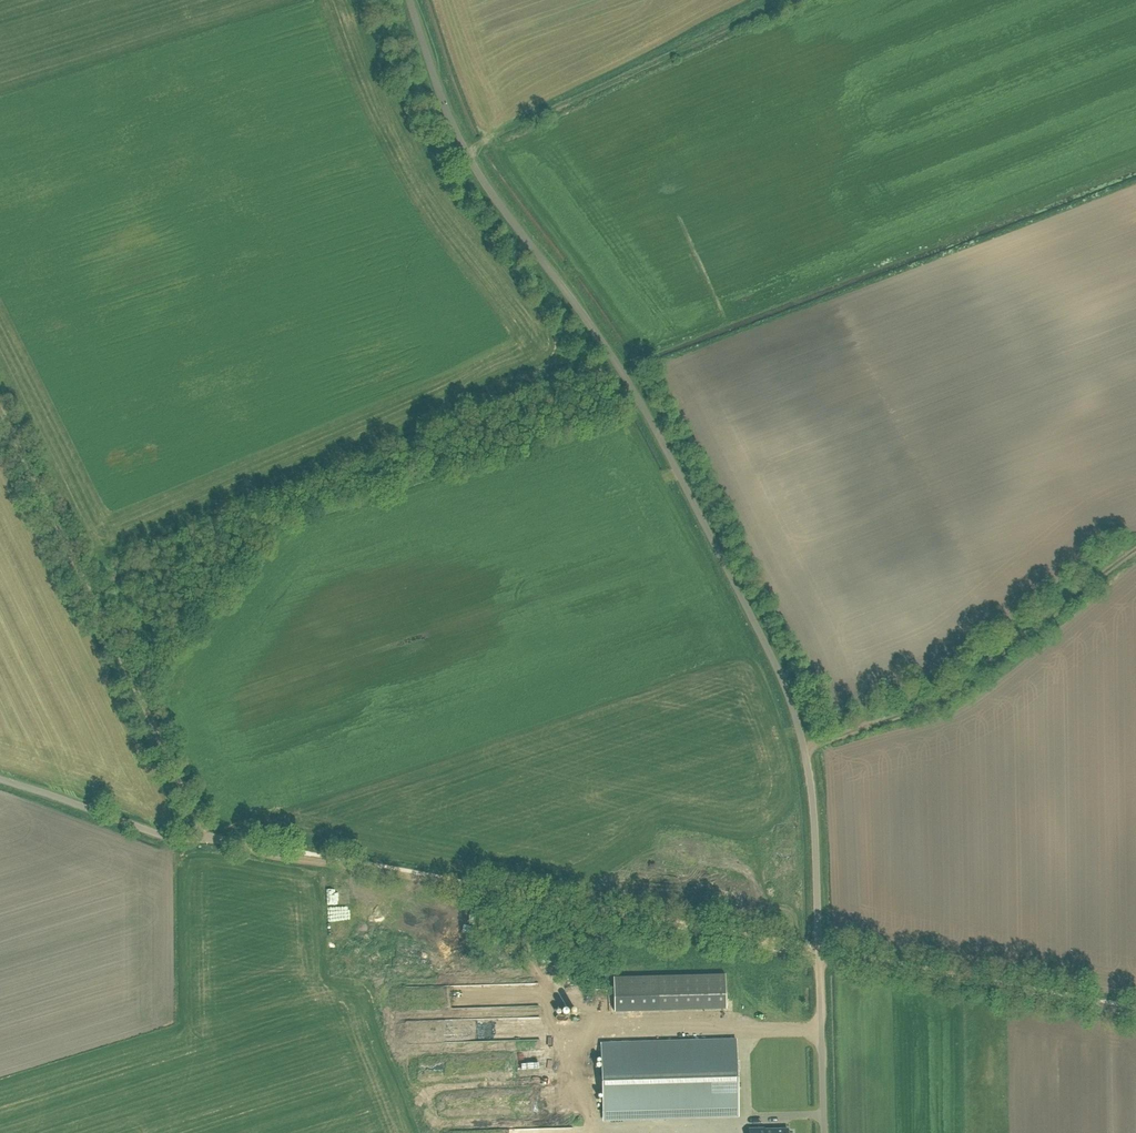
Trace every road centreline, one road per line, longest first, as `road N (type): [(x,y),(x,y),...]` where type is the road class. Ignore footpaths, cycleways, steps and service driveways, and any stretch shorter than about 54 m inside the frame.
road 1 (unclassified): [(824,1132),(815,828),(789,696),(619,368),(481,182),(453,130),(410,0)]
road 2 (track): [(253,848),(1135,1015)]
road 3 (track): [(0,410),(204,837)]
road 4 (track): [(803,744),(949,695),(1135,549)]
road 5 (track): [(466,154),(786,0)]
road 6 (unclassified): [(204,837),(175,840),(0,779)]

